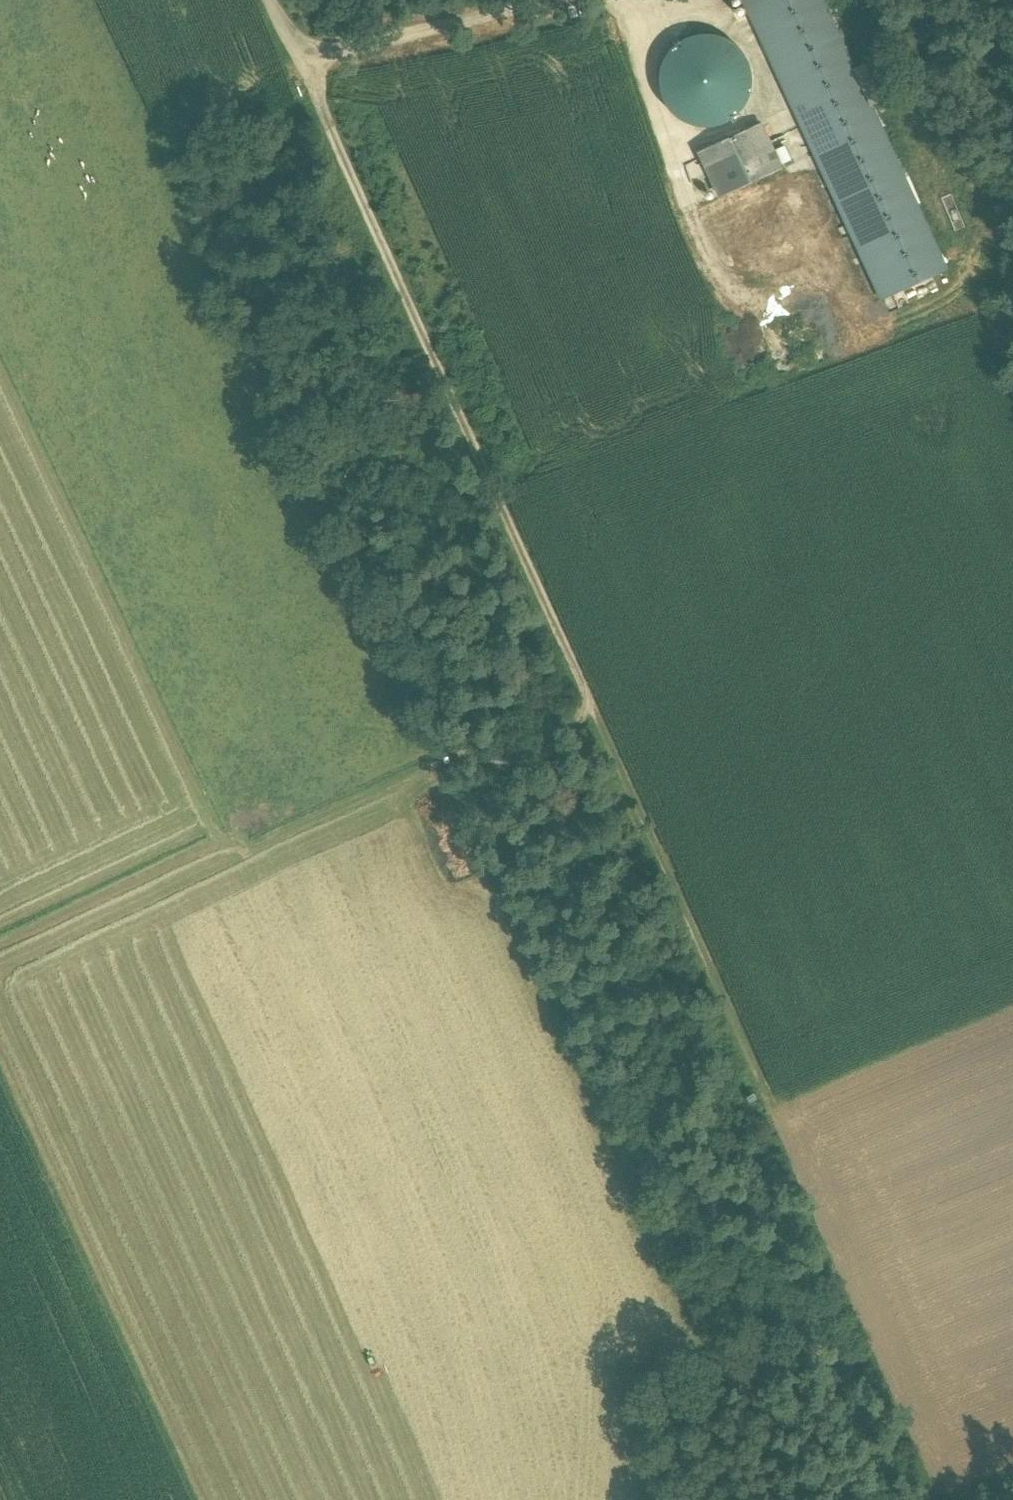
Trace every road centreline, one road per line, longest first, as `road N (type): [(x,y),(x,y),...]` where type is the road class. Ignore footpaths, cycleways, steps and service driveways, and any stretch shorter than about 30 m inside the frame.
road 1 (track): [(770,1103),(307,71)]
road 2 (track): [(571,0),(330,58),(296,46)]

